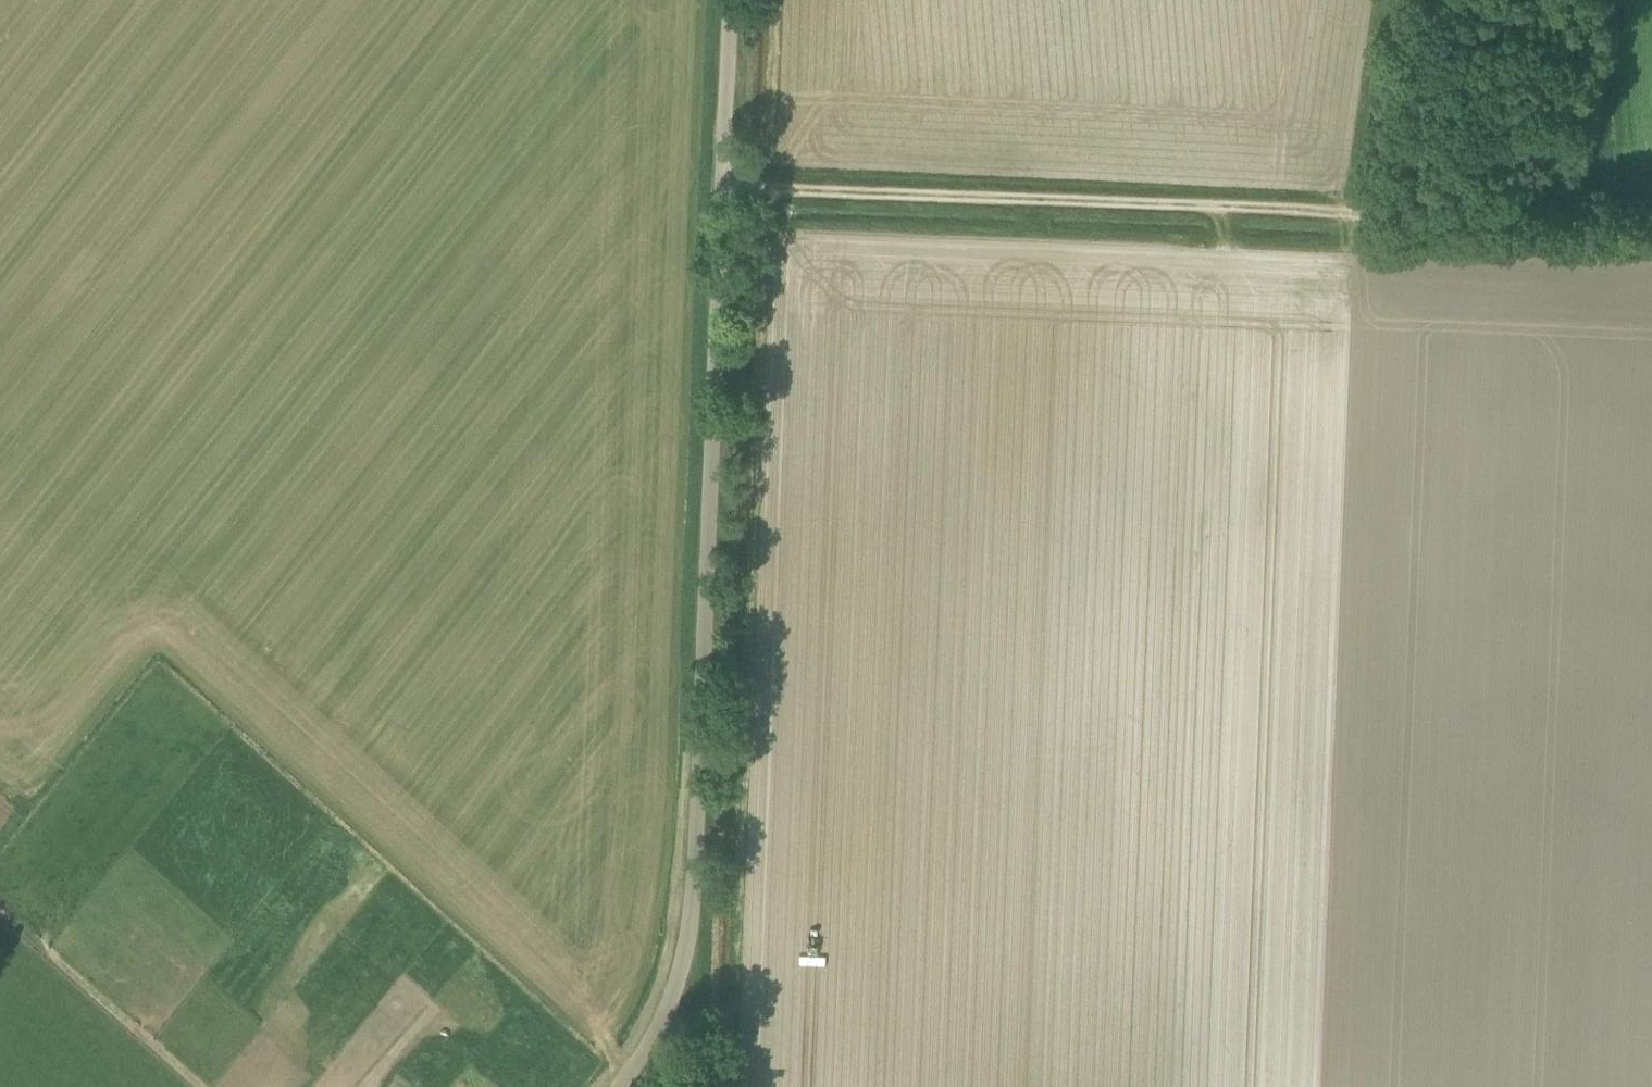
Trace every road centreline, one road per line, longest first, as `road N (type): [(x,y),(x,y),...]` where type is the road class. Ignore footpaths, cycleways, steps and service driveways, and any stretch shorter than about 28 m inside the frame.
road 1 (unclassified): [(628,1086),(678,1013),(706,884),(705,777),(722,676),(744,0)]
road 2 (track): [(737,201),(1651,241)]

